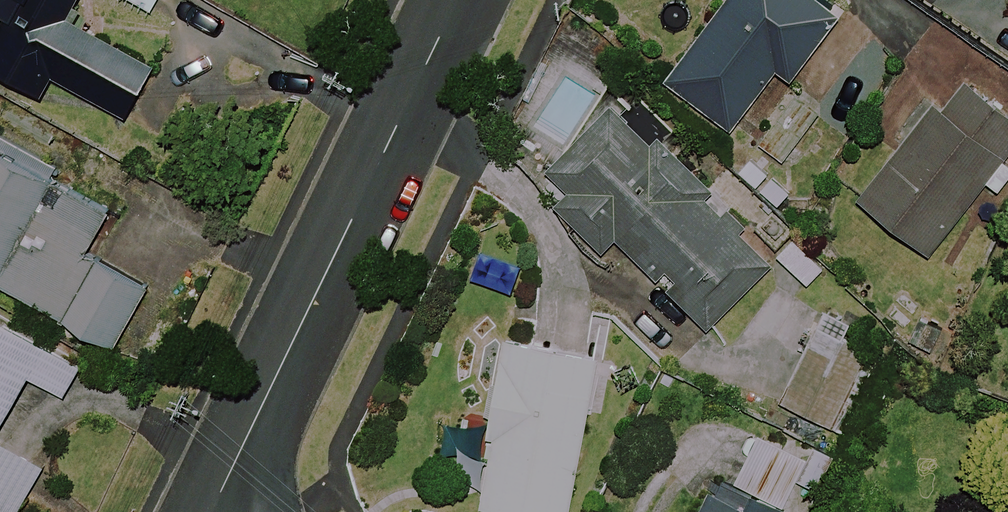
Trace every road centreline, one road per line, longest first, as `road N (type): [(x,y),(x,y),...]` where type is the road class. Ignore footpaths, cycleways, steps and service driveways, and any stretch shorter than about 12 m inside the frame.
road 1 (residential): [(459,0),(212,511)]

